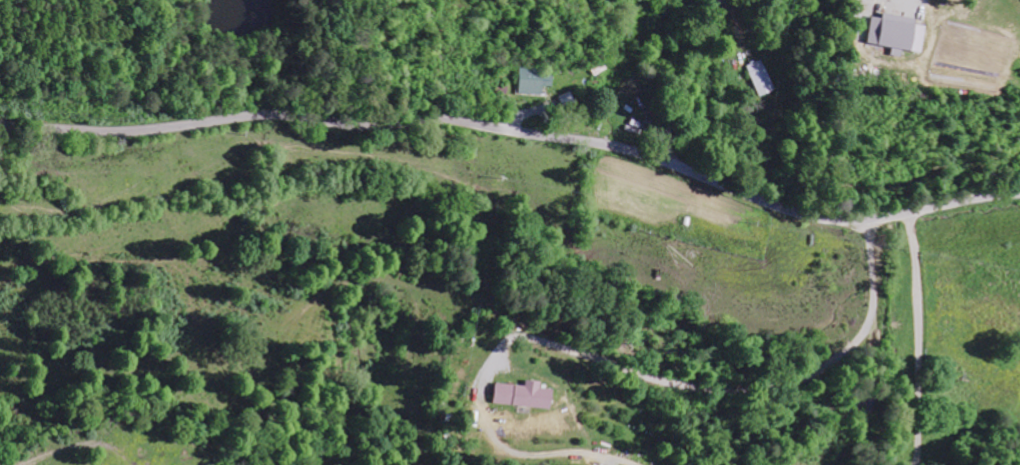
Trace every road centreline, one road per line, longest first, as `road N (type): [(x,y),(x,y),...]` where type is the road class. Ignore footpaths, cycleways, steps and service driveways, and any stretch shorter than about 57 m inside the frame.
road 1 (residential): [(1019,194),(833,218),(632,153),(430,119),(352,125),(257,115),(128,132),(0,126)]
road 2 (residential): [(422,119),(400,0)]

